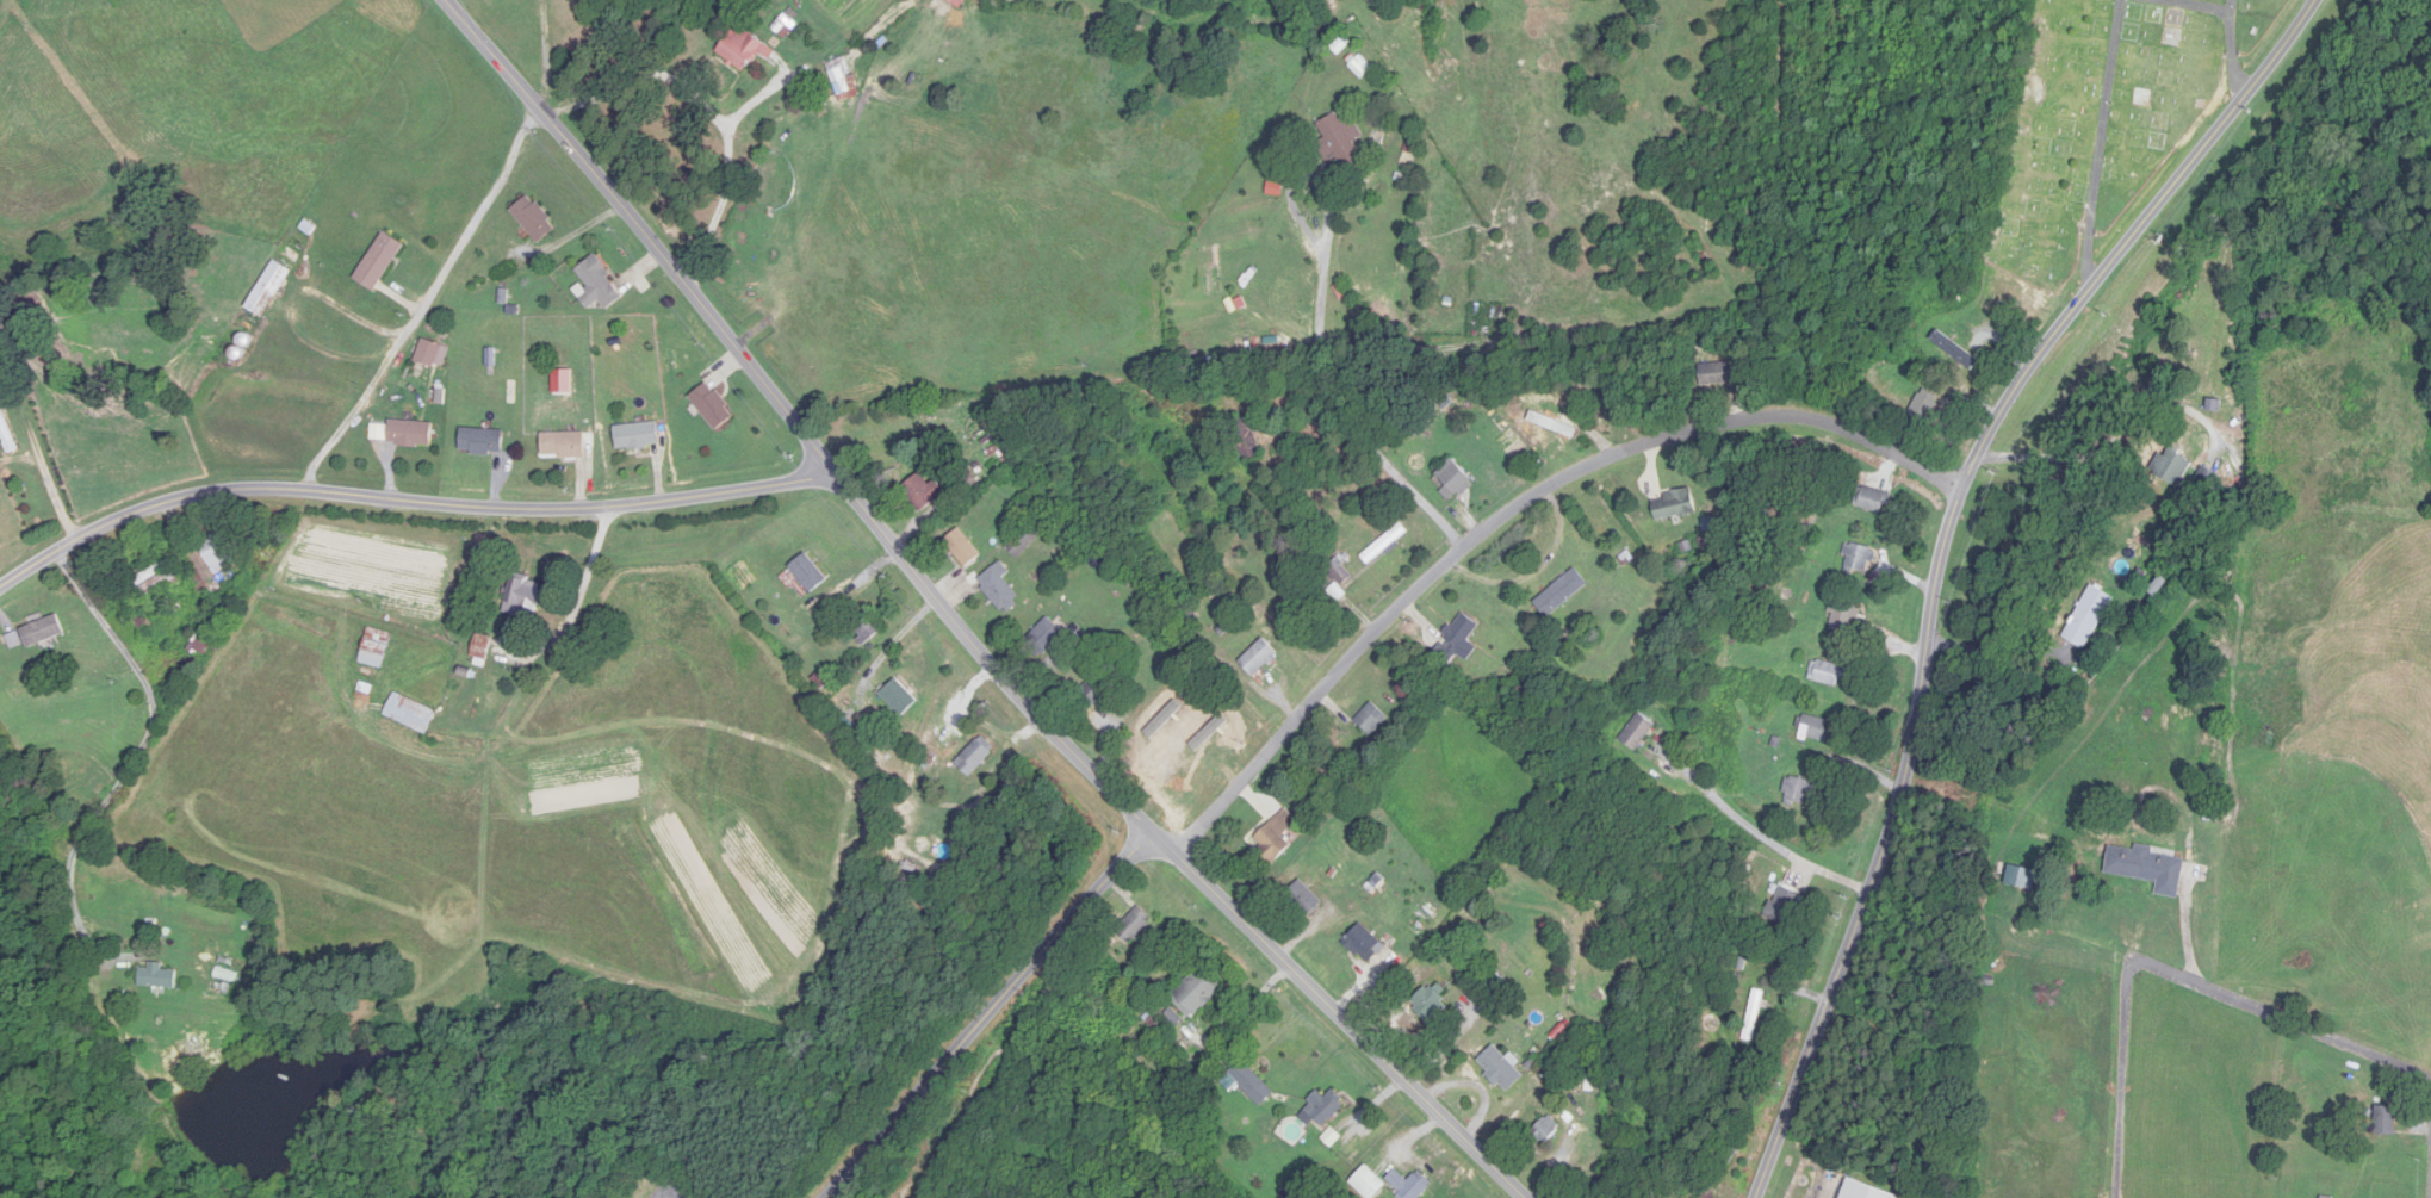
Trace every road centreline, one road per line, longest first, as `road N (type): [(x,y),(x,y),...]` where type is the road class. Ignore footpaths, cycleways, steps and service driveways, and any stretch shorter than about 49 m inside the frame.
road 1 (tertiary): [(1523,1197),(1053,735),(446,0)]
road 2 (residential): [(1758,1197),(1903,799),(1942,565),(1977,457),(2064,319),(2269,76),(2316,0)]
road 3 (residential): [(1177,858),(1404,602),(1587,467),(1654,442),(1725,429),(1801,429),(1880,452),(1962,489)]
road 4 (residential): [(0,590),(143,514),(212,495),(262,489),(593,511),(838,477)]
road 5 (residential): [(827,1197),(967,1044),(1145,827)]
road 6 (residential): [(2430,1081),(2145,967)]
road 7 (residential): [(1469,550),(1376,446),(1321,349)]
road 8 (residential): [(2145,967),(2128,1004),(2120,1197)]

